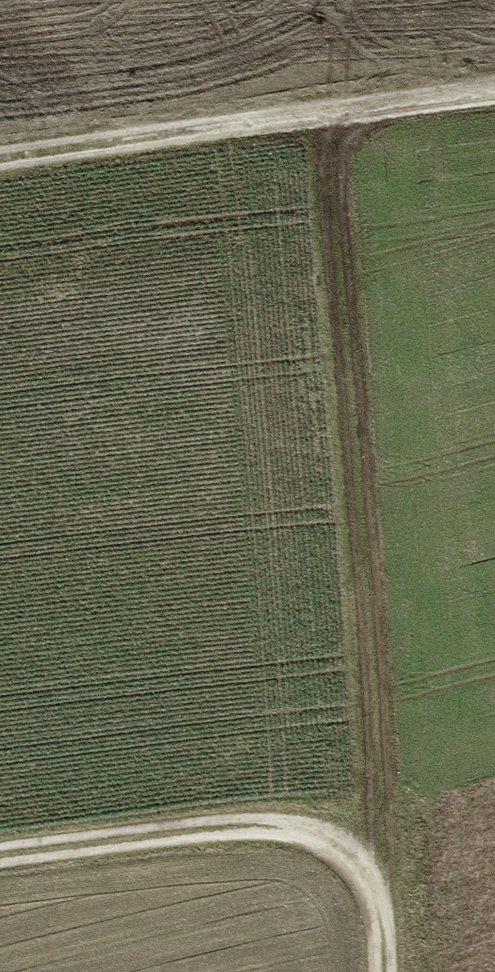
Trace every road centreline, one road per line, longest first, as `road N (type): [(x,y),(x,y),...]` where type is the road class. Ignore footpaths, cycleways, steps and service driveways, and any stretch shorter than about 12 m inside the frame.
road 1 (track): [(365,885),(385,836),(348,176),(331,115)]
road 2 (track): [(494,92),(0,162)]
road 3 (track): [(0,857),(229,830),(322,842),(349,857),(365,885),(375,971)]

